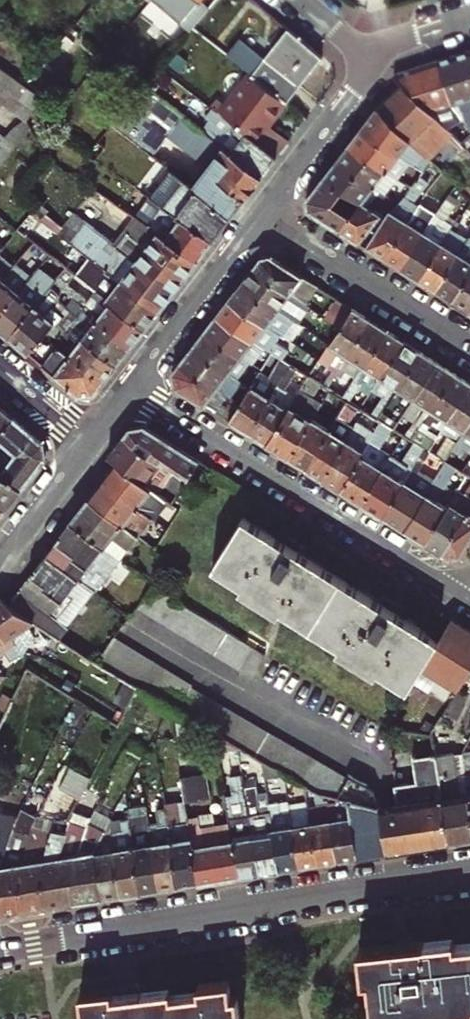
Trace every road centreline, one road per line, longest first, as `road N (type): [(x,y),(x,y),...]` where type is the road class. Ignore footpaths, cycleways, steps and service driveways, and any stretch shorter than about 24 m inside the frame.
road 1 (tertiary): [(469,873),(0,950)]
road 2 (residential): [(464,597),(130,389)]
road 3 (residential): [(264,215),(469,349)]
road 4 (residential): [(130,389),(264,215)]
road 5 (residential): [(264,215),(373,62)]
road 6 (residential): [(0,554),(88,444)]

